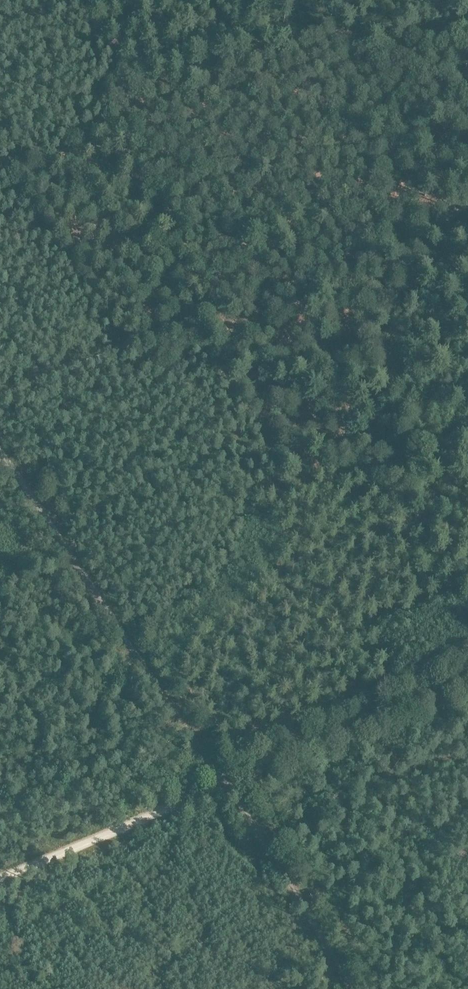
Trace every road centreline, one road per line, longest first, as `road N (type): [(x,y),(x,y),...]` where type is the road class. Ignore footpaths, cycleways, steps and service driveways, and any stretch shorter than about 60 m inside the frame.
road 1 (track): [(352,988),(226,783),(0,451)]
road 2 (track): [(0,878),(467,680)]
road 3 (track): [(0,397),(398,244)]
road 4 (track): [(398,244),(293,0)]

